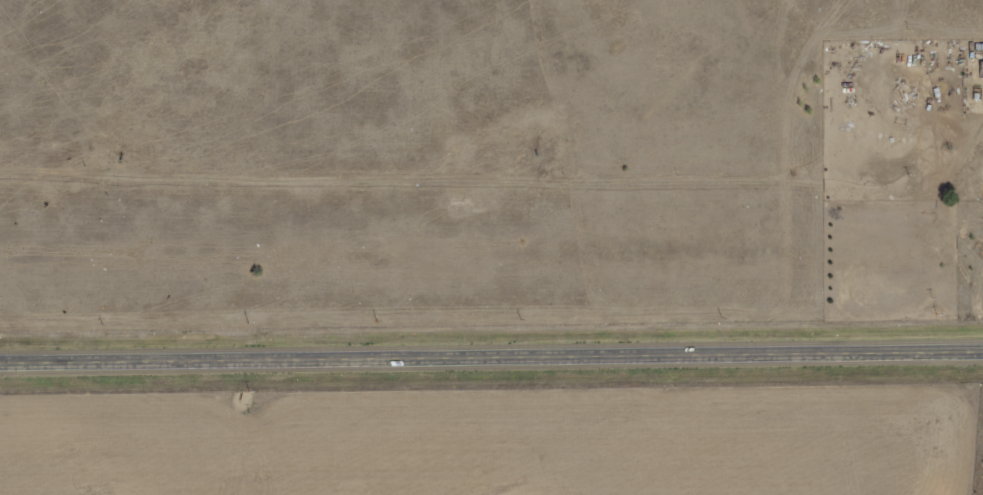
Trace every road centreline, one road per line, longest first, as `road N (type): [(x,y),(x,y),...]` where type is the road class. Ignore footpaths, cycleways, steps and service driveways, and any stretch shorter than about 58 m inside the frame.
road 1 (primary): [(0,364),(982,352)]

